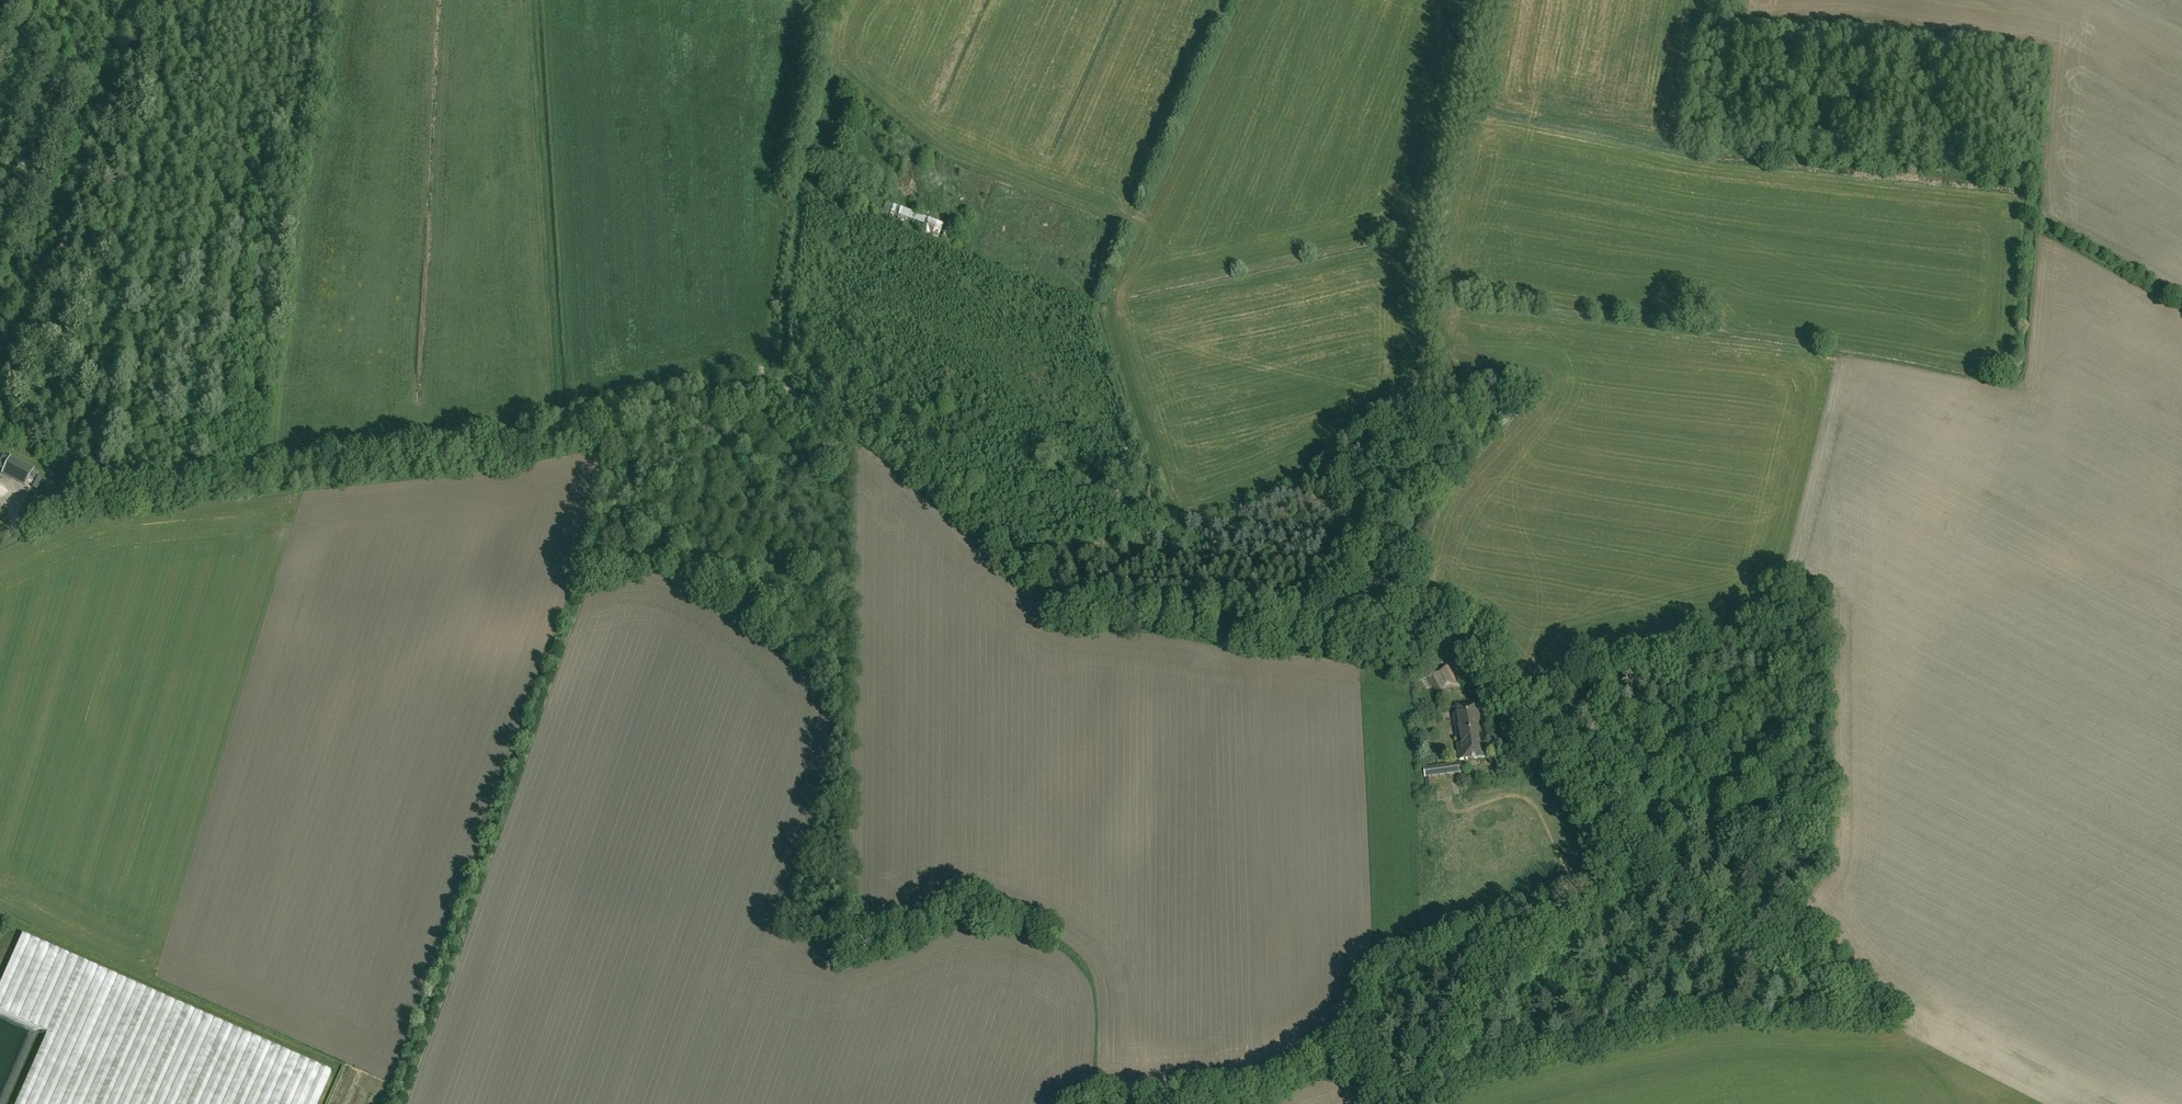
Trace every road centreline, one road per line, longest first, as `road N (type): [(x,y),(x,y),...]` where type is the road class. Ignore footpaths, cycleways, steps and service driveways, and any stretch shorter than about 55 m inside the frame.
road 1 (track): [(0,537),(77,505),(506,451),(767,385),(903,453),(1074,609),(1298,623),(1412,612),(1467,638),(1498,665),(1626,855),(1615,884),(1487,1006),(1425,1103)]
road 2 (track): [(1405,610),(1400,593),(1416,494),(1438,420),(1427,270),(1486,0)]

